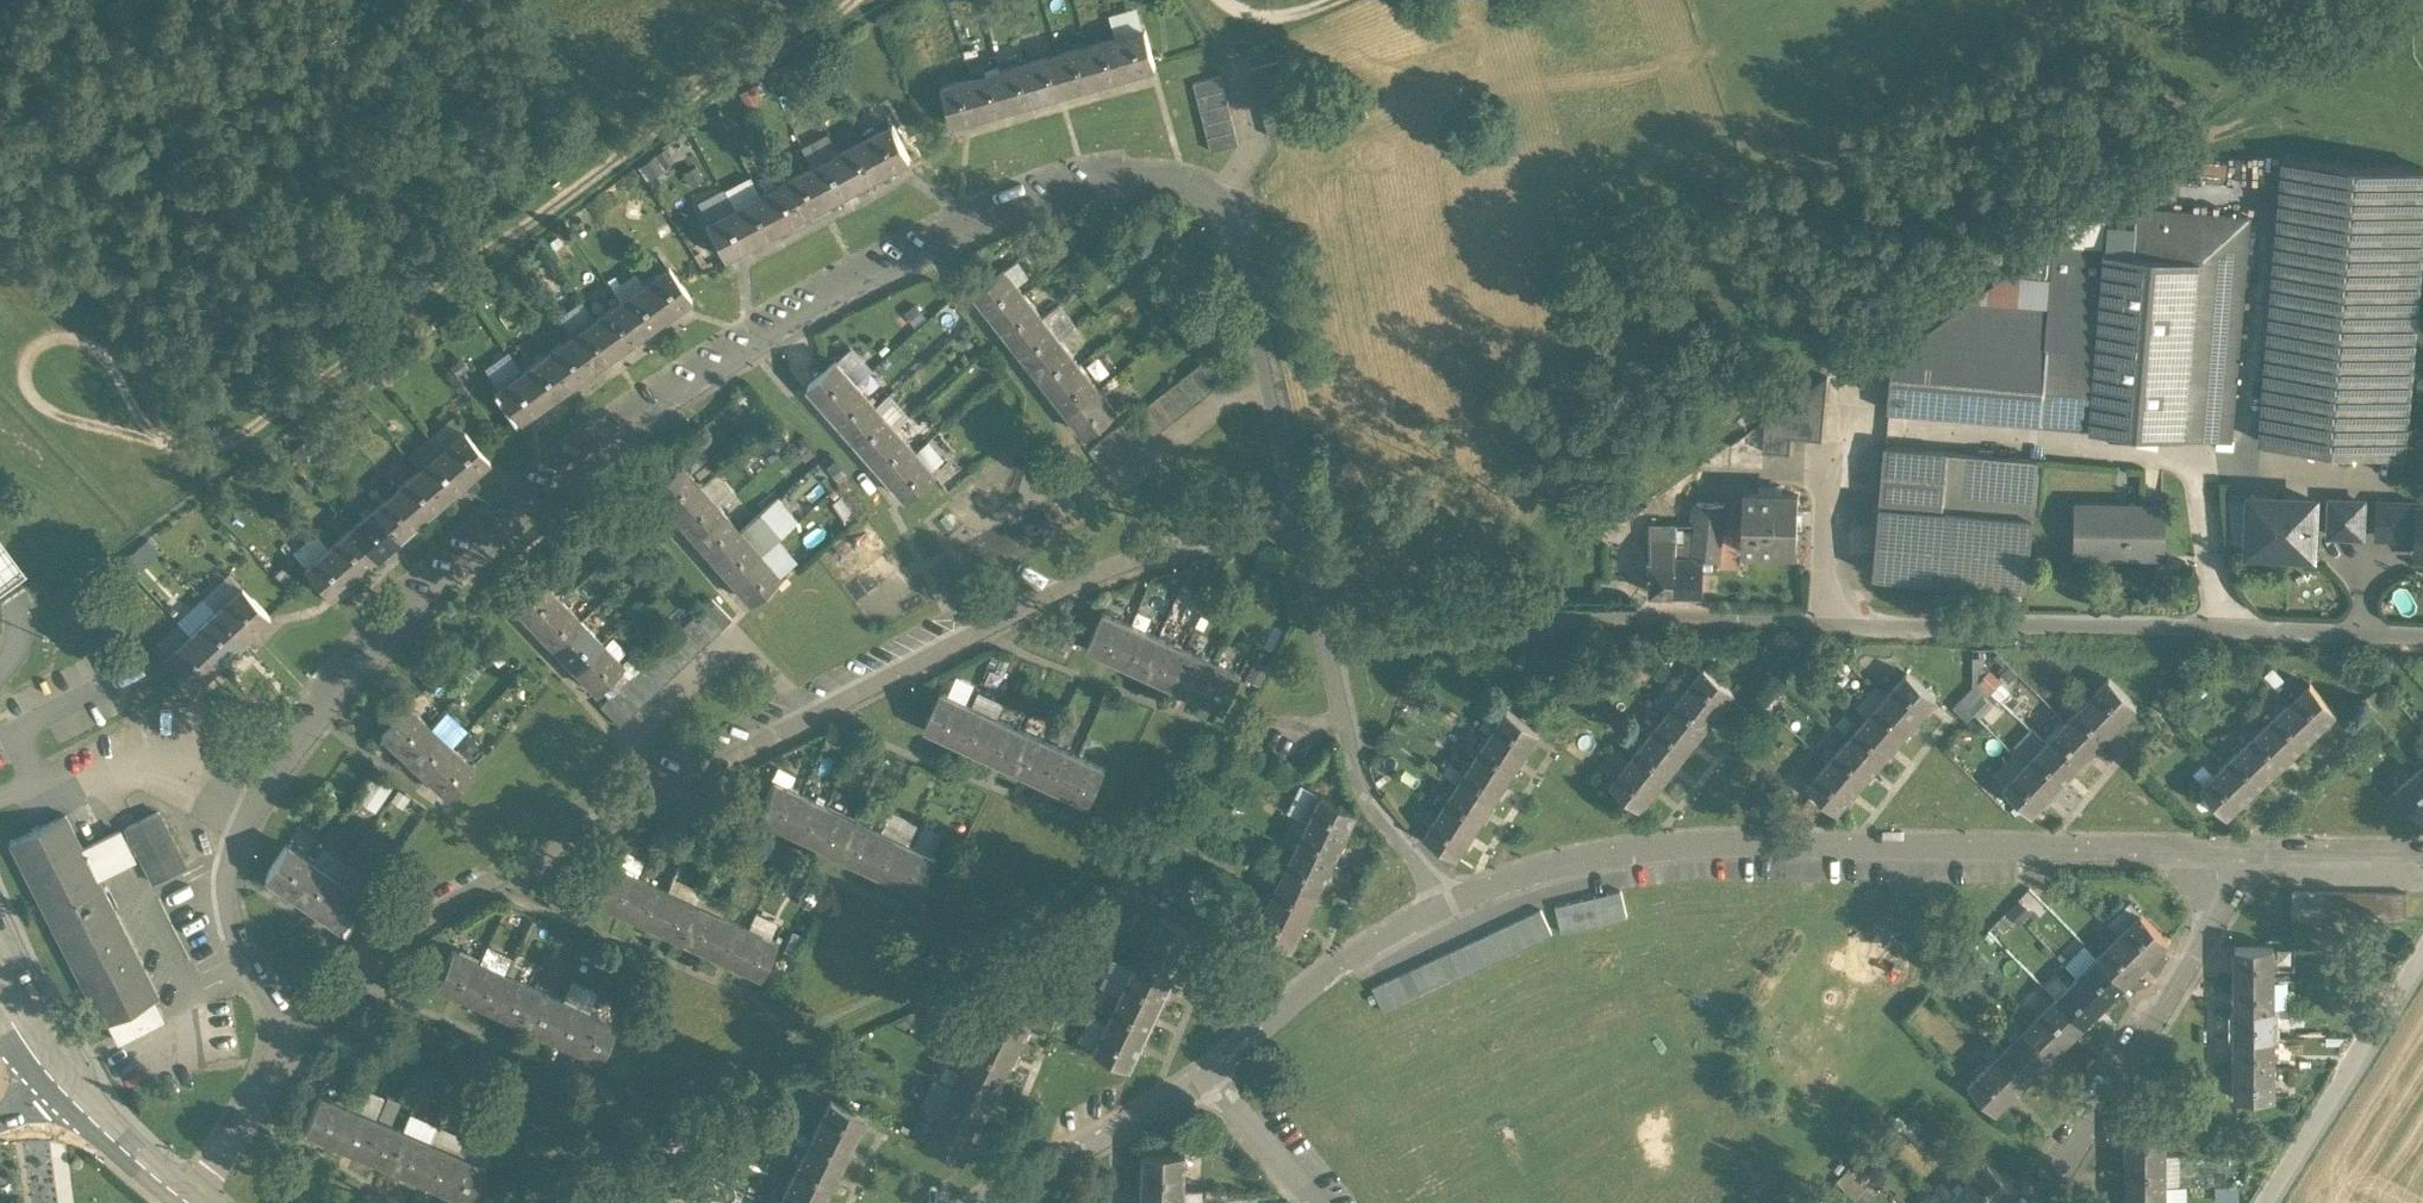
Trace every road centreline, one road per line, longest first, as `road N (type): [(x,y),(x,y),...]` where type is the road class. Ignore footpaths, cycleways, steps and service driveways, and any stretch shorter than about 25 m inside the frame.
road 1 (residential): [(1305,530),(1228,211),(1189,181),(1081,185),(1002,207),(861,277),(599,439),(425,590),(279,765),(230,861),(228,902),(234,935),(254,975),(303,1040)]
road 2 (residential): [(1305,530),(1182,550),(988,626),(434,912),(389,945),(303,1040)]
road 3 (residential): [(2220,853),(1696,843),(1576,860),(1451,900)]
road 4 (residential): [(1451,900),(1436,872),(1379,816),(1351,745),(1305,530)]
road 5 (residential): [(2041,1202),(2225,899),(2220,853)]
road 6 (residential): [(2422,950),(2264,1202)]
road 7 (residential): [(1215,1074),(1331,970),(1451,900)]
road 8 (residential): [(987,1202),(1215,1074)]
road 9 (residential): [(2422,856),(2220,853)]
road 10 (residential): [(303,1040),(193,1201)]
road 11 (residential): [(62,1091),(193,1201)]
road 12 (residential): [(1215,1074),(1317,1202)]
road 13 (residential): [(62,1091),(0,974)]

